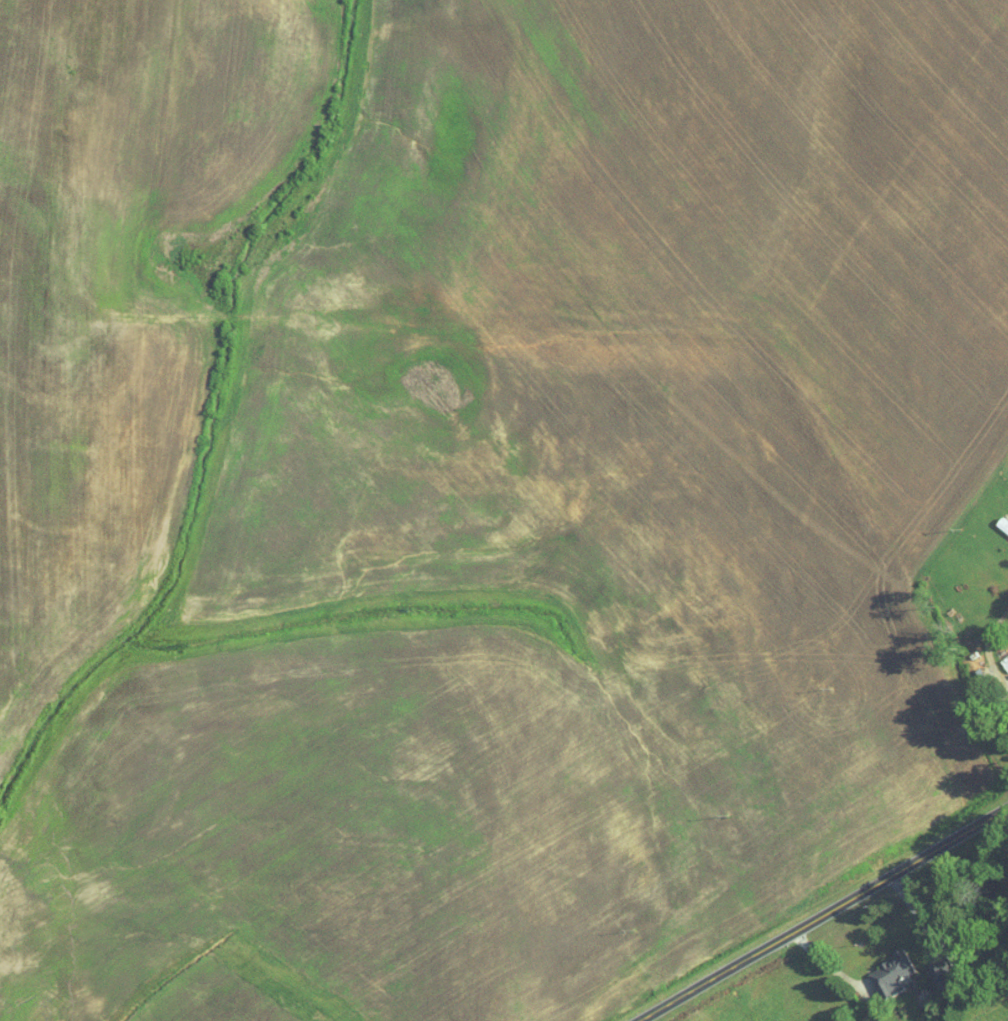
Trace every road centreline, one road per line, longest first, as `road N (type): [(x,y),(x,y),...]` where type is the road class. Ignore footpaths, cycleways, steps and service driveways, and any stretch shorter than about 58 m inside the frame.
road 1 (residential): [(631,1020),(1007,809)]

